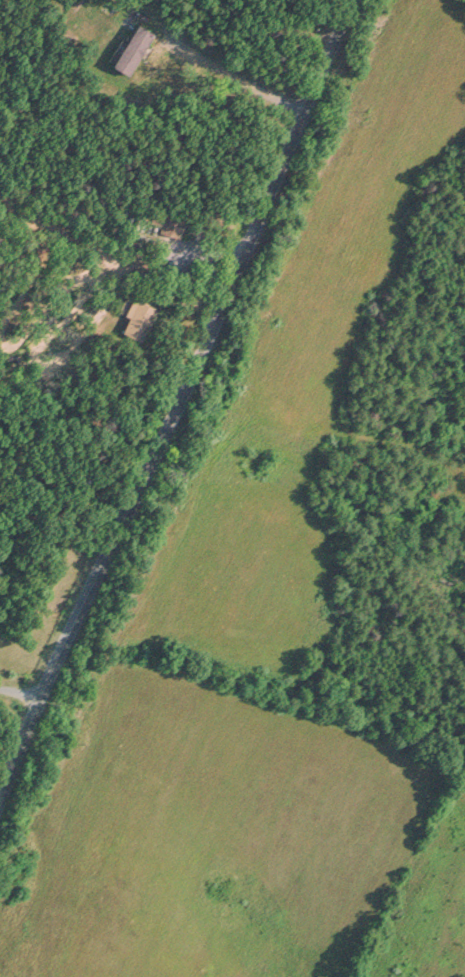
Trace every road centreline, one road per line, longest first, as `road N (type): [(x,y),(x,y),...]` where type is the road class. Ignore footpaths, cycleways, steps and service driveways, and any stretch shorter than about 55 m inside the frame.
road 1 (residential): [(0,799),(354,0)]

